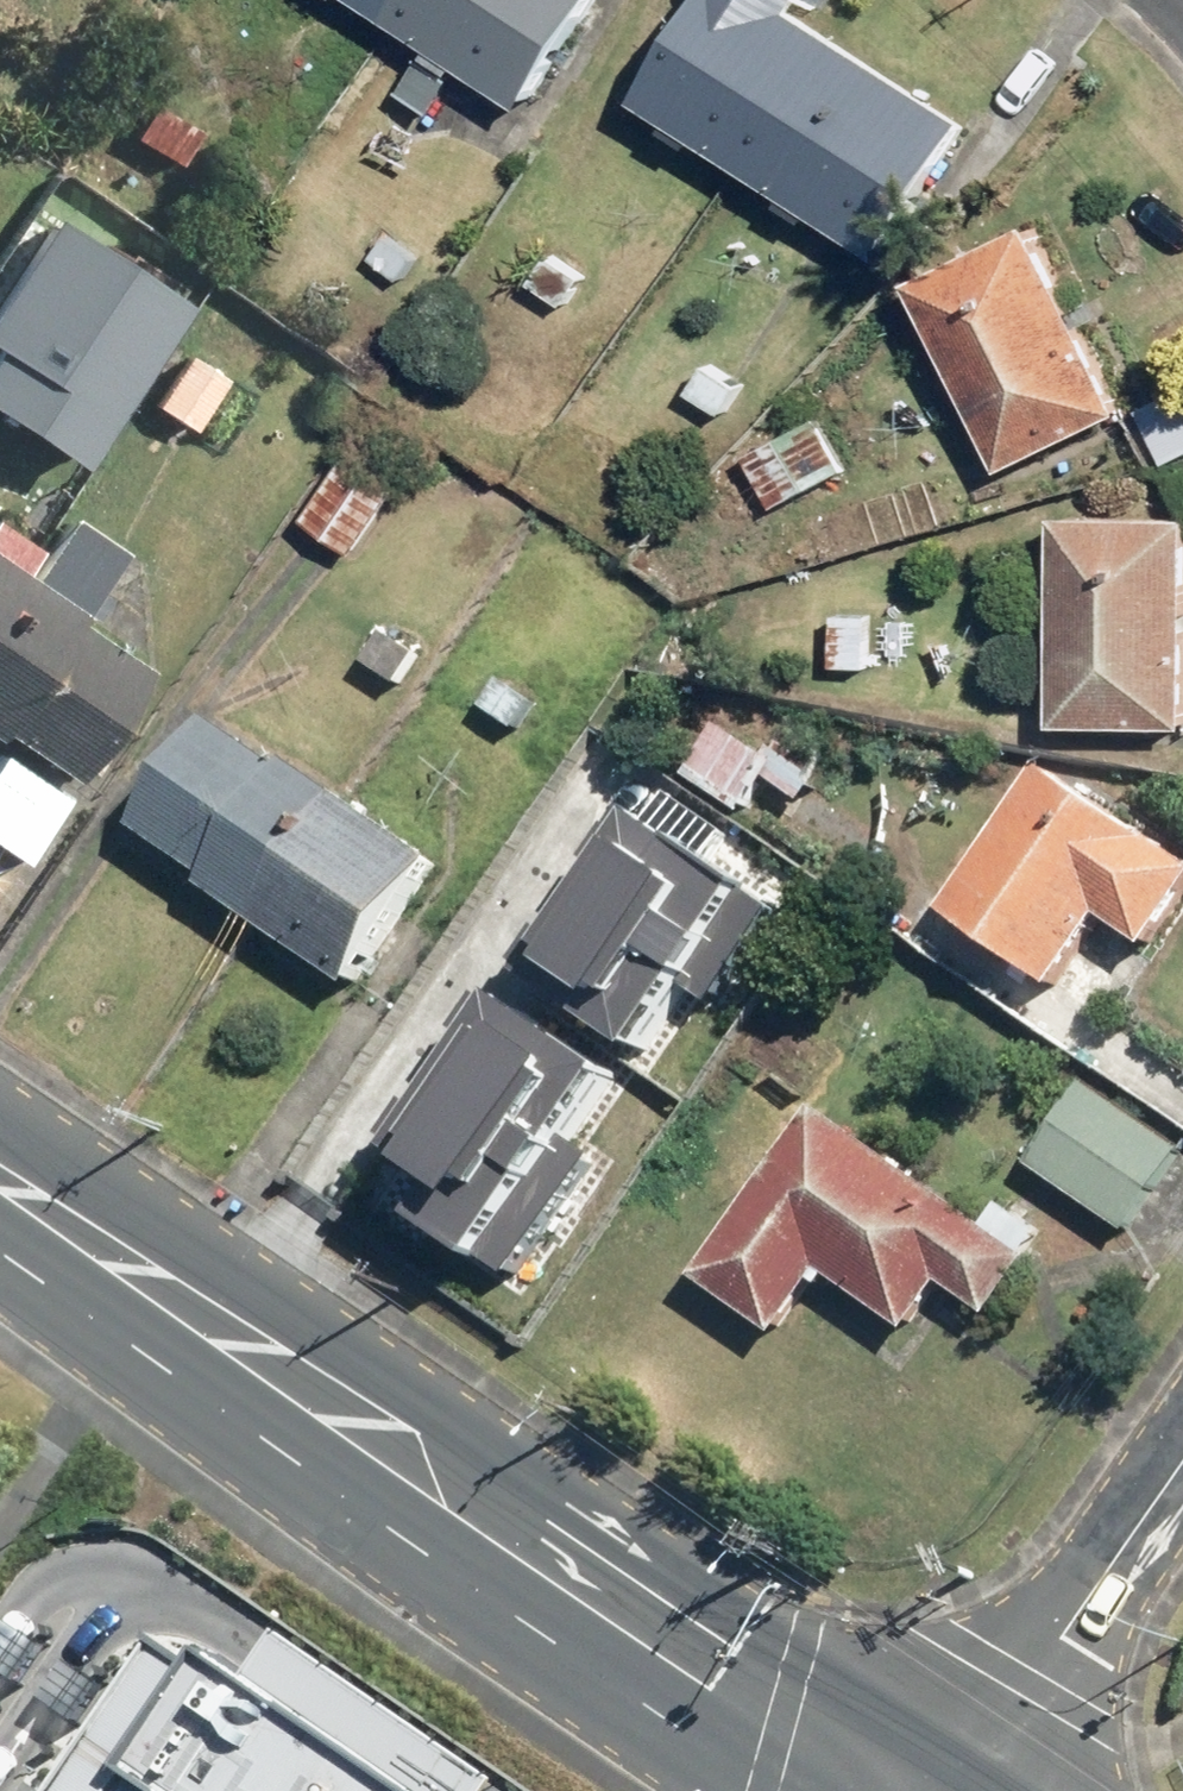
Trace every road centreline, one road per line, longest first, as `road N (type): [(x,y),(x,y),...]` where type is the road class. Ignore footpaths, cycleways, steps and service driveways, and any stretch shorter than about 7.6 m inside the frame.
road 1 (secondary): [(0,1185),(435,1476),(714,1691),(862,1790)]
road 2 (residential): [(978,1790),(1062,1637),(1182,1462)]

